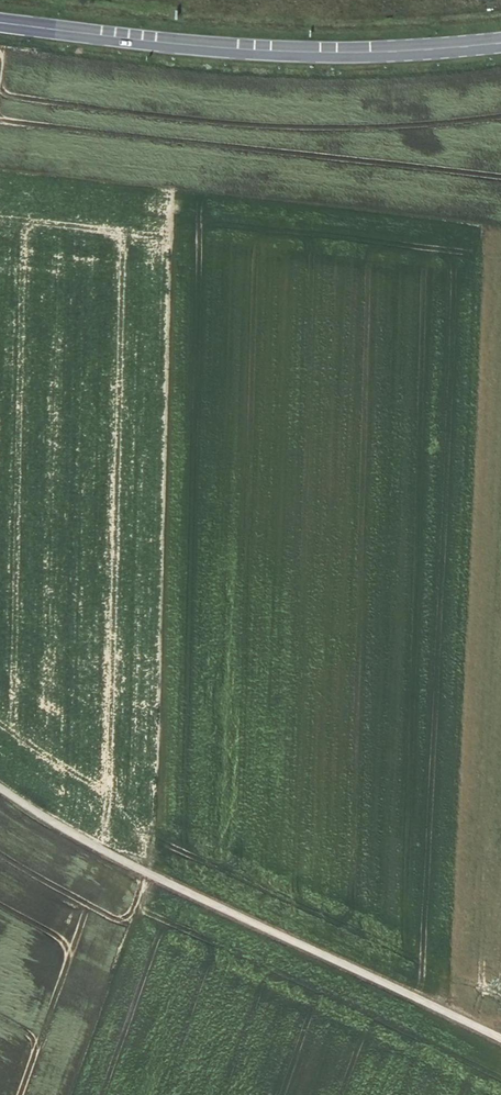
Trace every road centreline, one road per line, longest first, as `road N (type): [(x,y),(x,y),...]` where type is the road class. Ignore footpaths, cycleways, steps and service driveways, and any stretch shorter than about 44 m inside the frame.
road 1 (unclassified): [(0,788),(126,858),(500,1039)]
road 2 (primary): [(0,22),(313,55),(500,41)]

